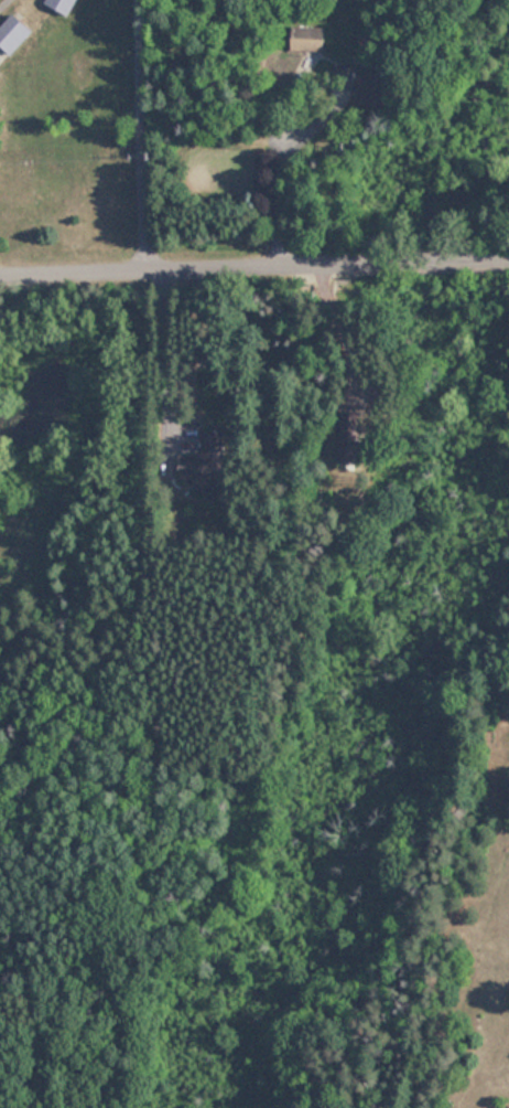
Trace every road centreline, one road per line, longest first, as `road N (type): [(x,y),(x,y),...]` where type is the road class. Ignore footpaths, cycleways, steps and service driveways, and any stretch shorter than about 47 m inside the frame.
road 1 (residential): [(0,279),(508,265)]

